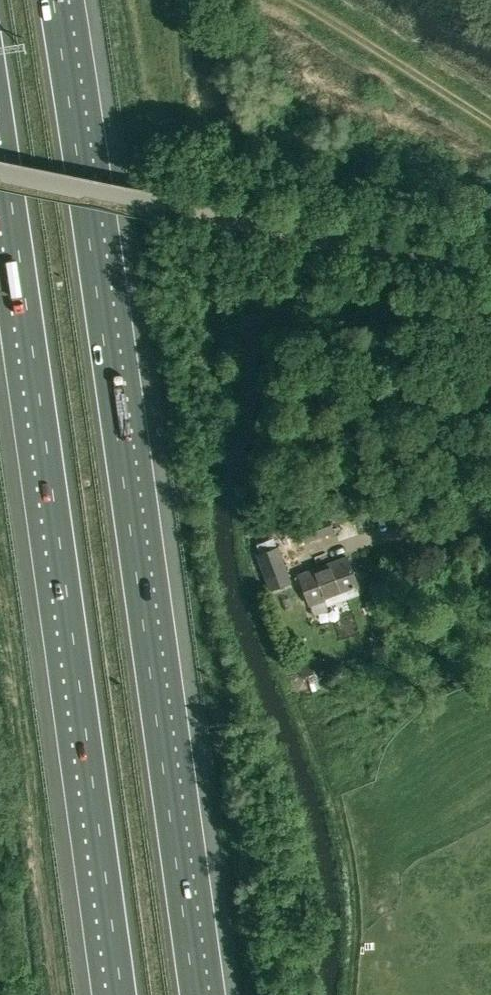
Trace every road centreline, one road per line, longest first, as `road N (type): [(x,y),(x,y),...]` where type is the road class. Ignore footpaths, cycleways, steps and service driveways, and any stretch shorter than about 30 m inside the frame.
road 1 (motorway): [(200,994),(64,0)]
road 2 (motorway): [(0,133),(120,994)]
road 3 (unclassified): [(490,270),(0,165)]

